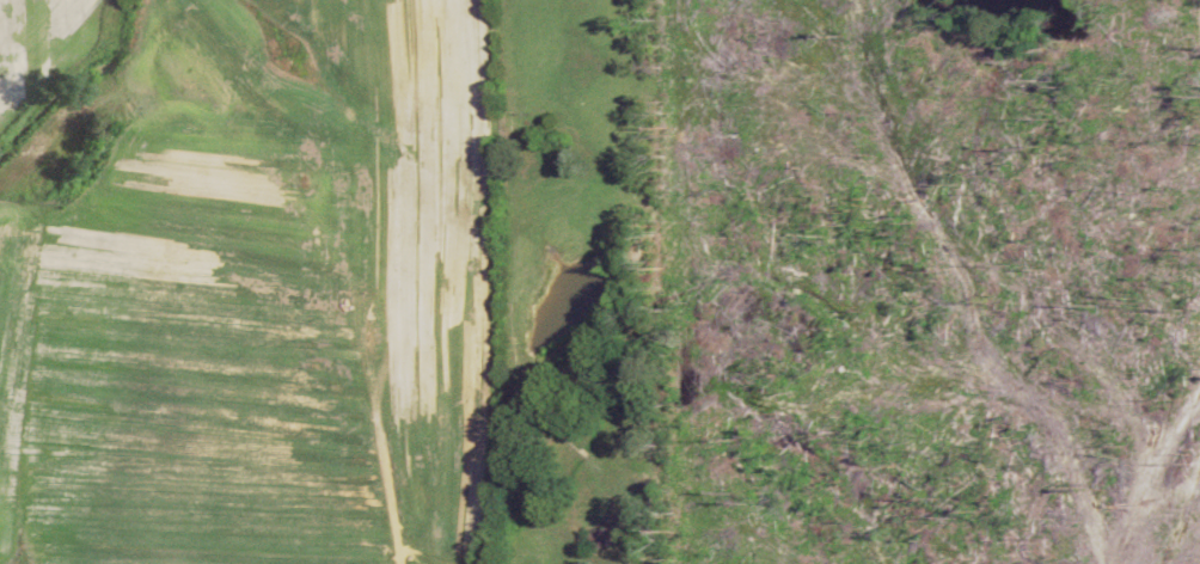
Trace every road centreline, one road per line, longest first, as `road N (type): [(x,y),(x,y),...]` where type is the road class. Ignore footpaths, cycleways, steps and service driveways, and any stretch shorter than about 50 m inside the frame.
road 1 (residential): [(459,563),(409,336)]

